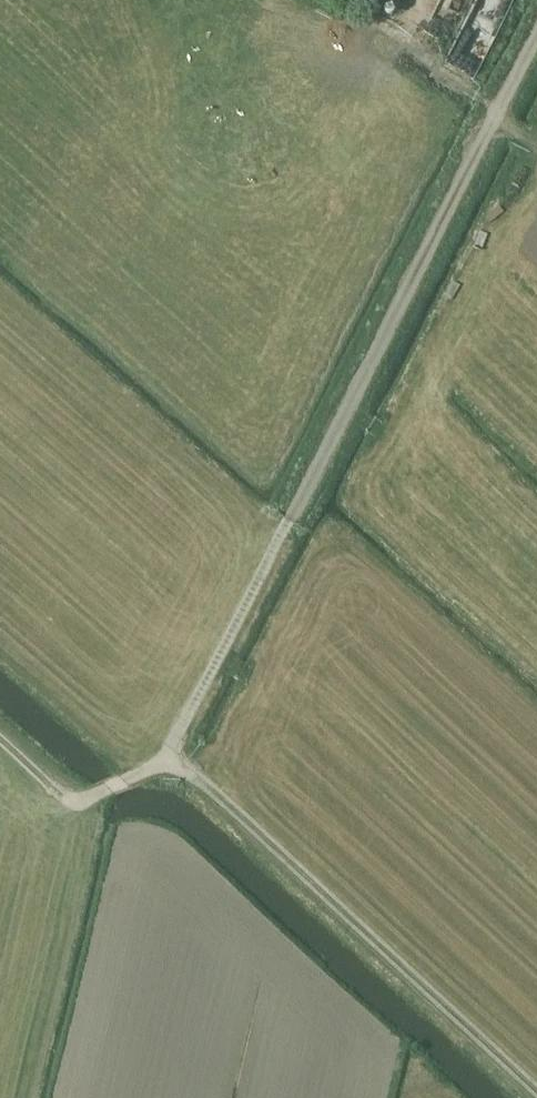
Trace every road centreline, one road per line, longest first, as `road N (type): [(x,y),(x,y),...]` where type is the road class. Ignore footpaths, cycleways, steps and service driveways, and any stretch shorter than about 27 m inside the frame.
road 1 (track): [(171,762),(536,42)]
road 2 (track): [(536,1097),(171,762)]
road 3 (track): [(536,145),(384,25)]
road 4 (track): [(0,730),(77,798),(98,794)]

